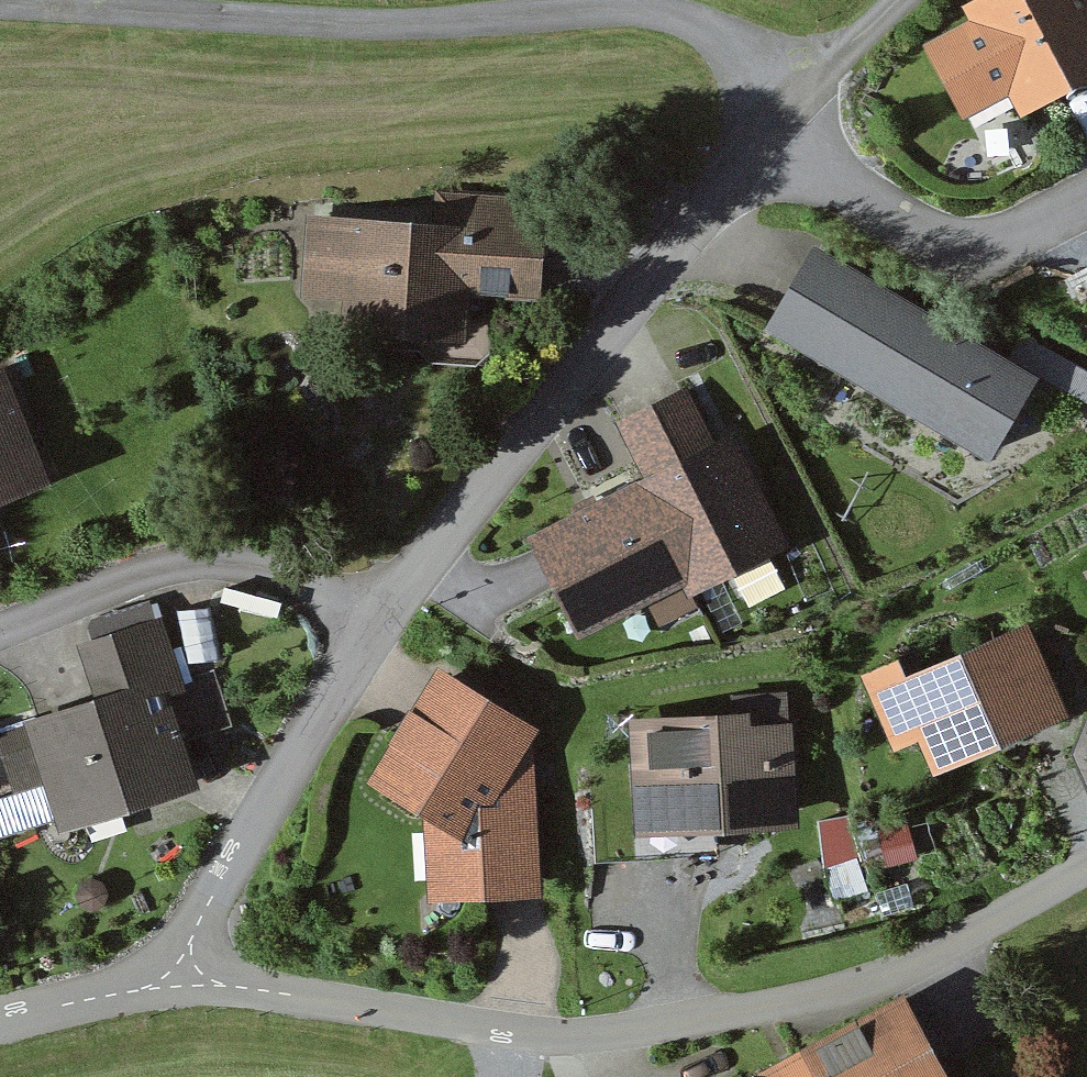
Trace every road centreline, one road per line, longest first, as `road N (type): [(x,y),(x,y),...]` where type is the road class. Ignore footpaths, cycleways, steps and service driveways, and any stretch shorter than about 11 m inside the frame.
road 1 (residential): [(1086,871),(961,940),(826,1000),(684,1029),(536,1036),(183,974)]
road 2 (residential): [(0,5),(335,22),(631,11),(679,18),(727,45),(777,118)]
road 3 (residential): [(369,630),(777,118)]
road 4 (residential): [(0,631),(133,574),(189,561),(242,563),(294,580),(369,630)]
road 5 (residential): [(183,974),(195,924),(369,630)]
road 6 (residential): [(1086,196),(997,245),(938,244),(839,177),(777,118)]
road 7 (residential): [(183,974),(0,1024)]
road 8 (residential): [(777,118),(903,0)]

